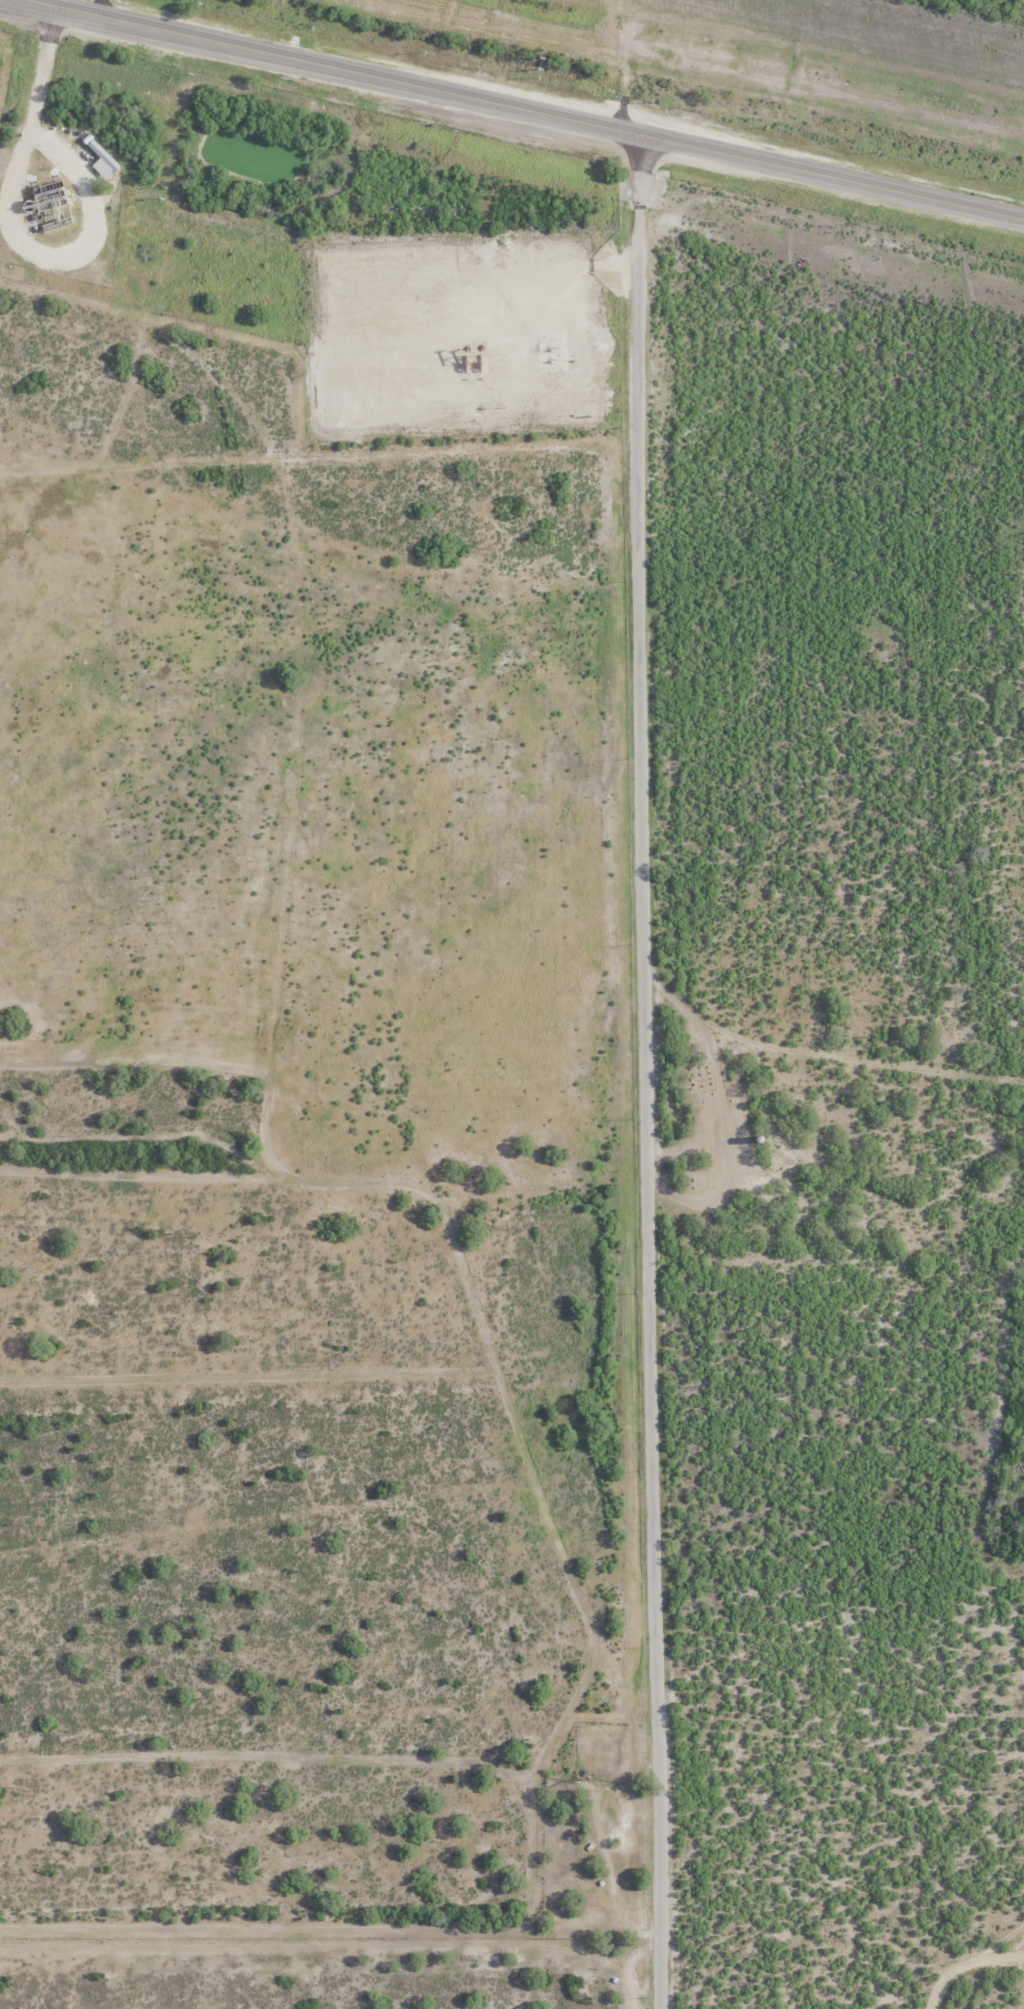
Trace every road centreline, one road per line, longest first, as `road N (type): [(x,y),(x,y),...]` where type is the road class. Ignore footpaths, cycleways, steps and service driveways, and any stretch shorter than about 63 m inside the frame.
road 1 (residential): [(664,2008),(639,601),(643,138)]
road 2 (primary): [(18,0),(1023,222)]

